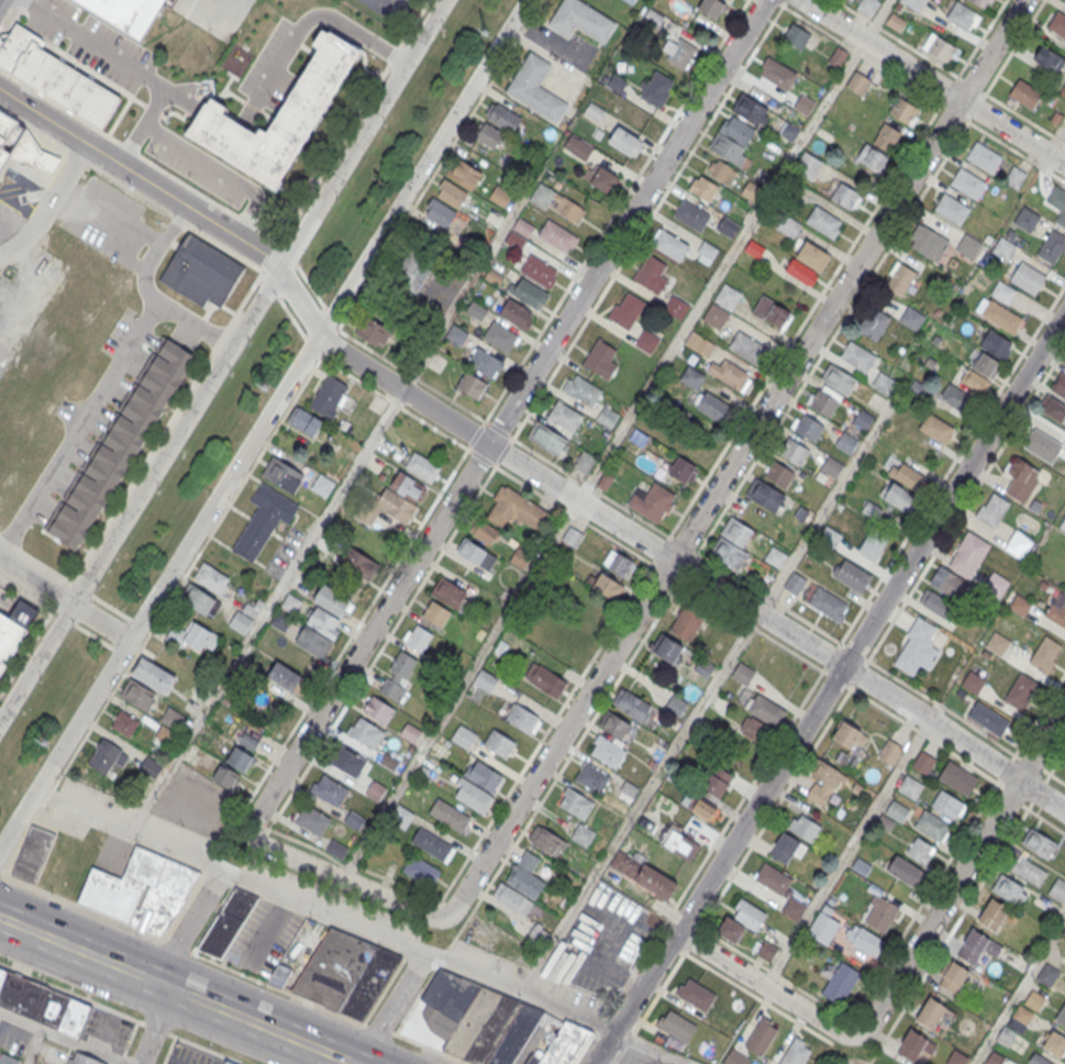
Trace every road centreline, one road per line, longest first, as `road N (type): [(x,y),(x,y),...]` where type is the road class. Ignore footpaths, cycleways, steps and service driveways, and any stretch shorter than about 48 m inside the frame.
road 1 (residential): [(1064,809),(315,339),(282,264),(0,89)]
road 2 (residential): [(1024,0),(450,912)]
road 3 (residential): [(0,854),(524,0)]
road 4 (residential): [(766,0),(253,823),(253,836)]
road 5 (residential): [(1064,315),(594,1063)]
road 6 (residential): [(444,0),(0,720)]
road 7 (residential): [(1064,708),(858,1033),(840,1033),(677,933)]
road 8 (secondary): [(359,1063),(0,919)]
road 9 (residential): [(805,0),(1064,162)]
road 10 (residential): [(450,912),(429,913),(253,836)]
road 11 (residential): [(131,639),(0,562)]
road 12 (residential): [(157,980),(222,872)]
road 13 (residential): [(359,1063),(423,955)]

